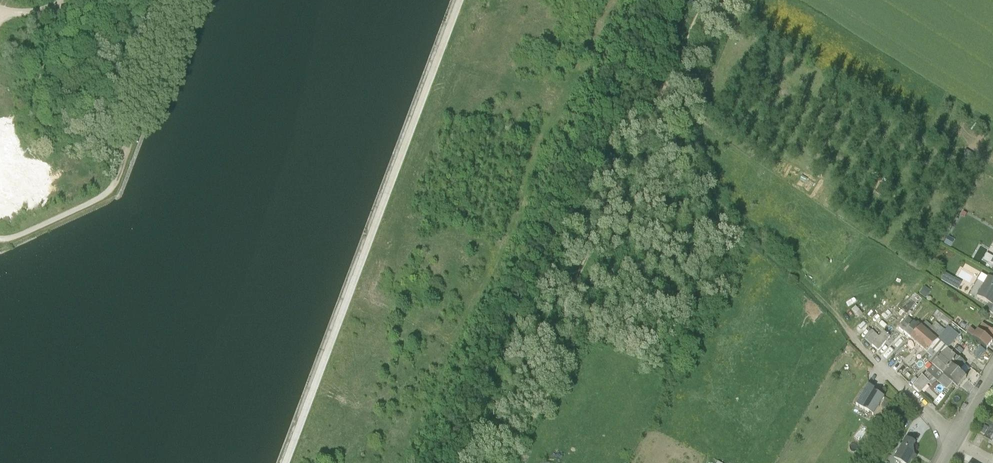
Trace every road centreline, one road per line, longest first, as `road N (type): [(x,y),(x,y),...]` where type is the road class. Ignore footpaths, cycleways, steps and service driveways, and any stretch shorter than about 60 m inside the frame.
road 1 (track): [(656,113),(681,145),(693,184),(867,353)]
road 2 (track): [(121,166),(32,139),(25,108),(64,0)]
road 3 (residential): [(867,353),(955,445)]

